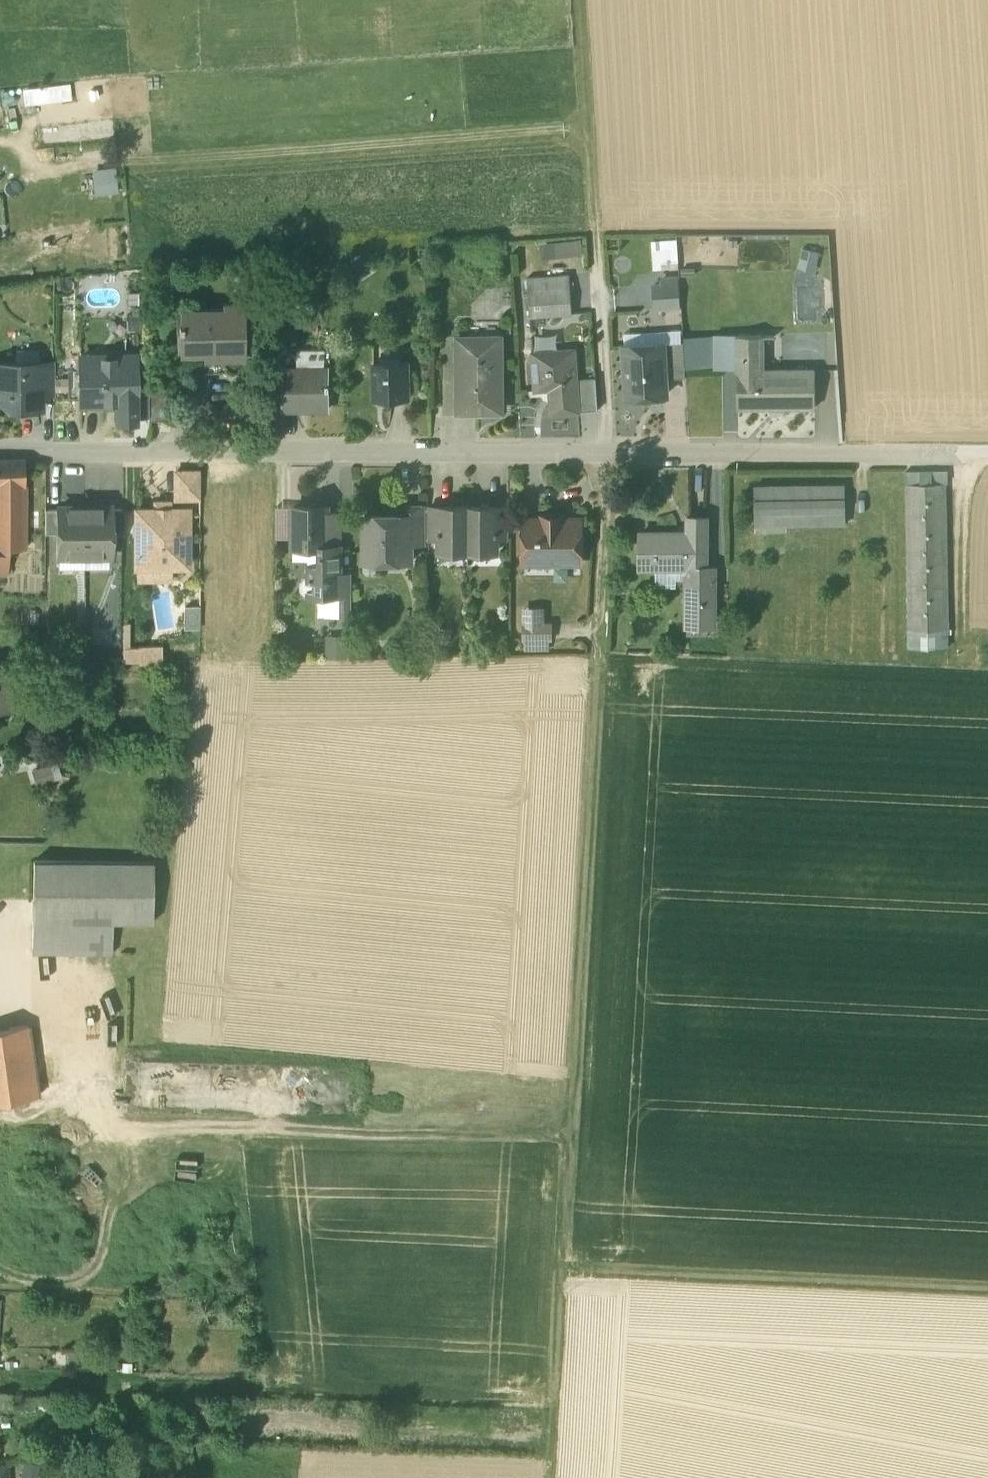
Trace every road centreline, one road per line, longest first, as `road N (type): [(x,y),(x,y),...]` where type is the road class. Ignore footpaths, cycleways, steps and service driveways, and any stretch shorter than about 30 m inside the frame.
road 1 (residential): [(0,453),(979,455)]
road 2 (track): [(547,1477),(595,665)]
road 3 (track): [(987,1286),(560,1266)]
road 4 (track): [(580,0),(596,231)]
road 5 (track): [(606,456),(595,665)]

